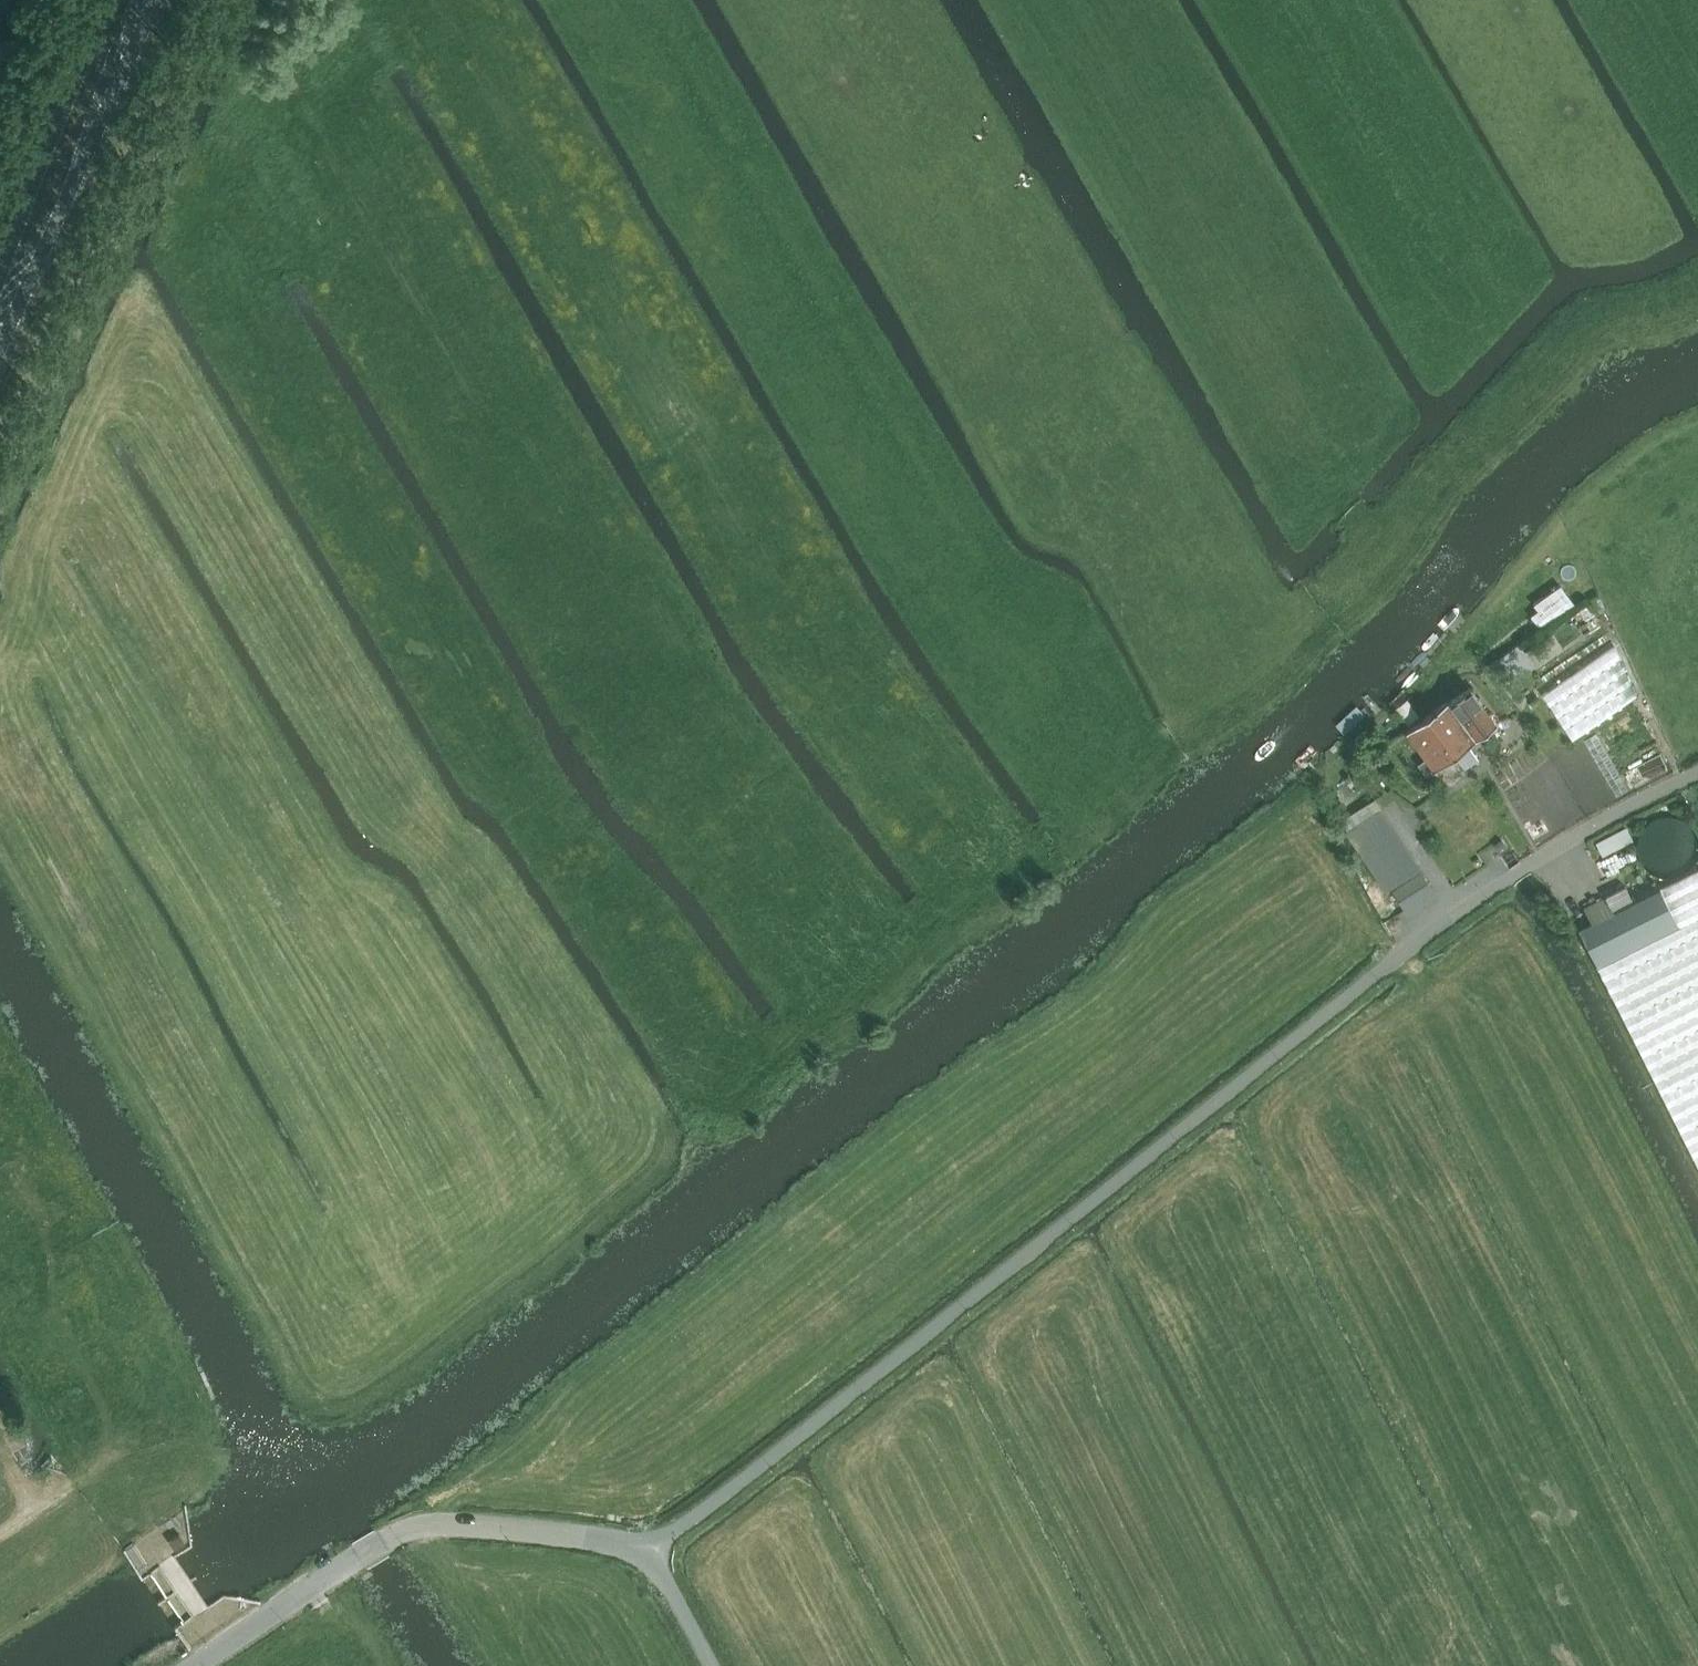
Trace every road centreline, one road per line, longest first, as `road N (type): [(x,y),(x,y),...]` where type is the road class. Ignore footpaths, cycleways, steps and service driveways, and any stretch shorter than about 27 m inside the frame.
road 1 (unclassified): [(653,1545),(1408,948),(1600,821),(1697,772)]
road 2 (unclassified): [(219,0),(0,498)]
road 3 (unclassified): [(196,1665),(412,1529),(653,1545)]
road 4 (primary): [(1,306),(46,247),(155,0)]
road 5 (primary): [(113,0),(11,241),(1,306)]
road 6 (unclassified): [(653,1545),(713,1665)]

